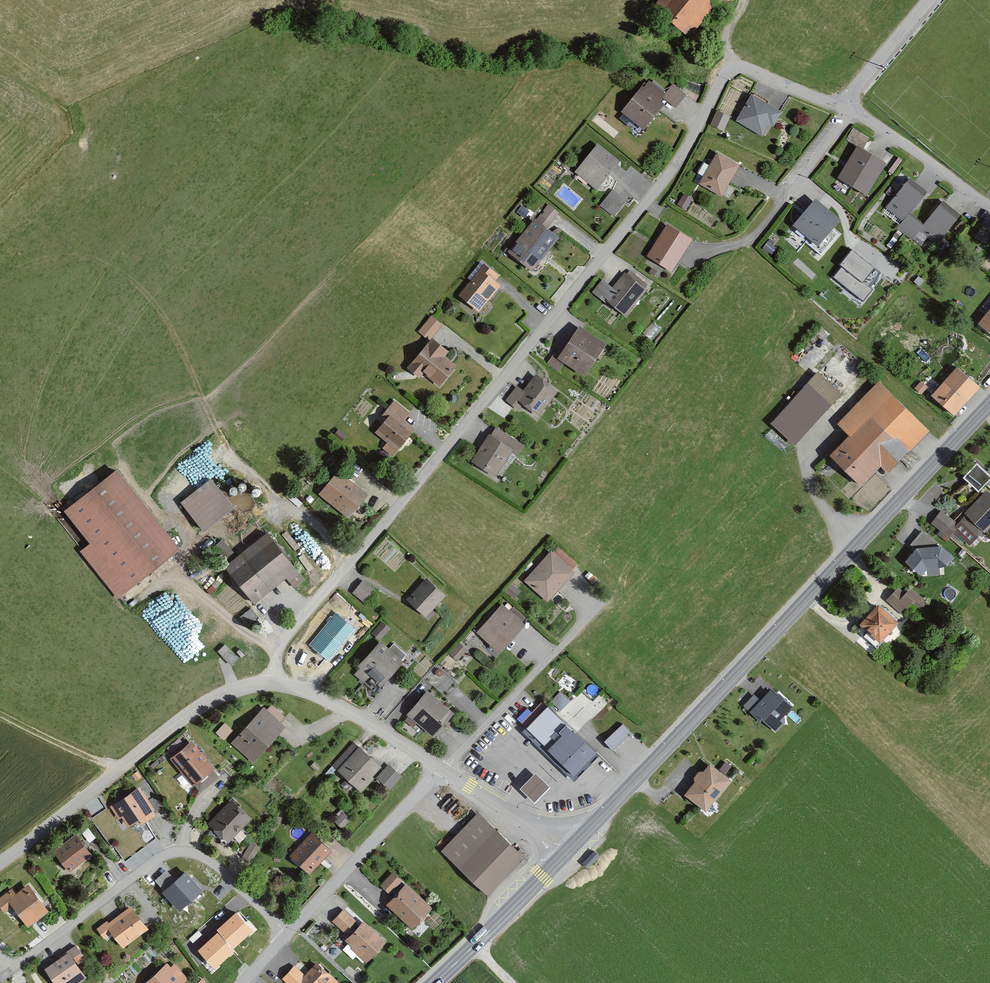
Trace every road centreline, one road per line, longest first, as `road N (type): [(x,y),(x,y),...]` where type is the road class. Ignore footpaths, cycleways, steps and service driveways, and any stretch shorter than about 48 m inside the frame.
road 1 (residential): [(843,106),(740,69),(724,76),(695,136),(287,641),(271,684)]
road 2 (secondary): [(989,407),(576,847)]
road 3 (residential): [(286,930),(232,878),(185,851),(139,871),(10,969)]
road 4 (tertiary): [(271,684),(216,698),(186,717),(0,865)]
road 5 (residential): [(442,771),(603,602)]
road 6 (residential): [(286,930),(442,771)]
road 7 (residential): [(852,112),(748,237),(691,253)]
road 8 (tertiary): [(442,771),(348,709),(271,684)]
road 9 (residential): [(989,206),(852,112)]
road 10 (tertiary): [(576,847),(442,771)]
road 11 (secondary): [(576,847),(473,945)]
road 12 (residential): [(929,0),(843,106)]

